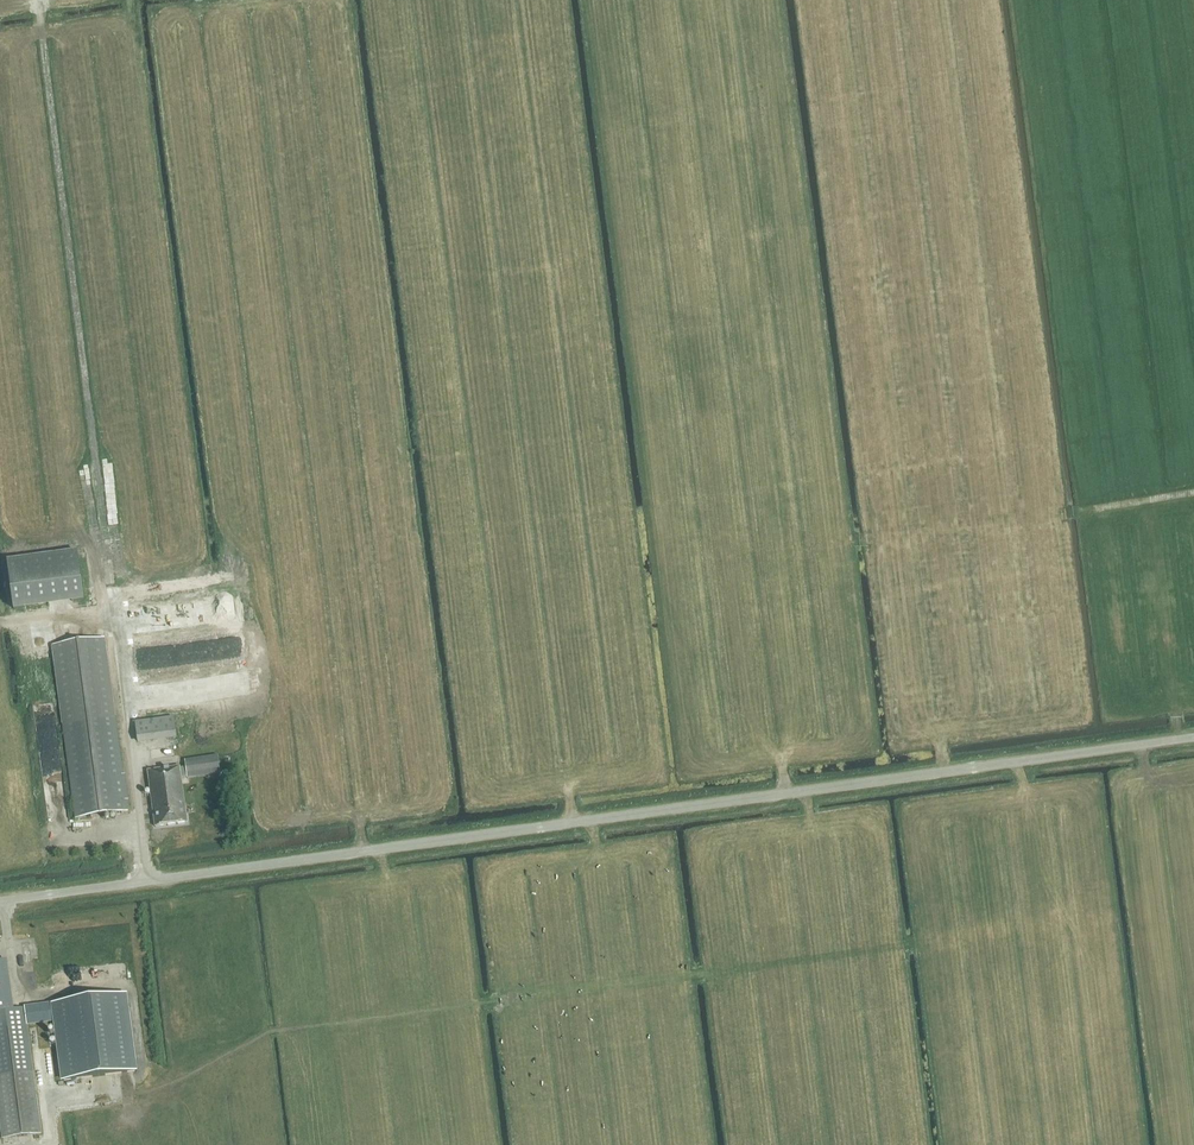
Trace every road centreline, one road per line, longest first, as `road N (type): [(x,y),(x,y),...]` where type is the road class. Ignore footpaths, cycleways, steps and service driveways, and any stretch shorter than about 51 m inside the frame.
road 1 (unclassified): [(0,906),(1193,740)]

